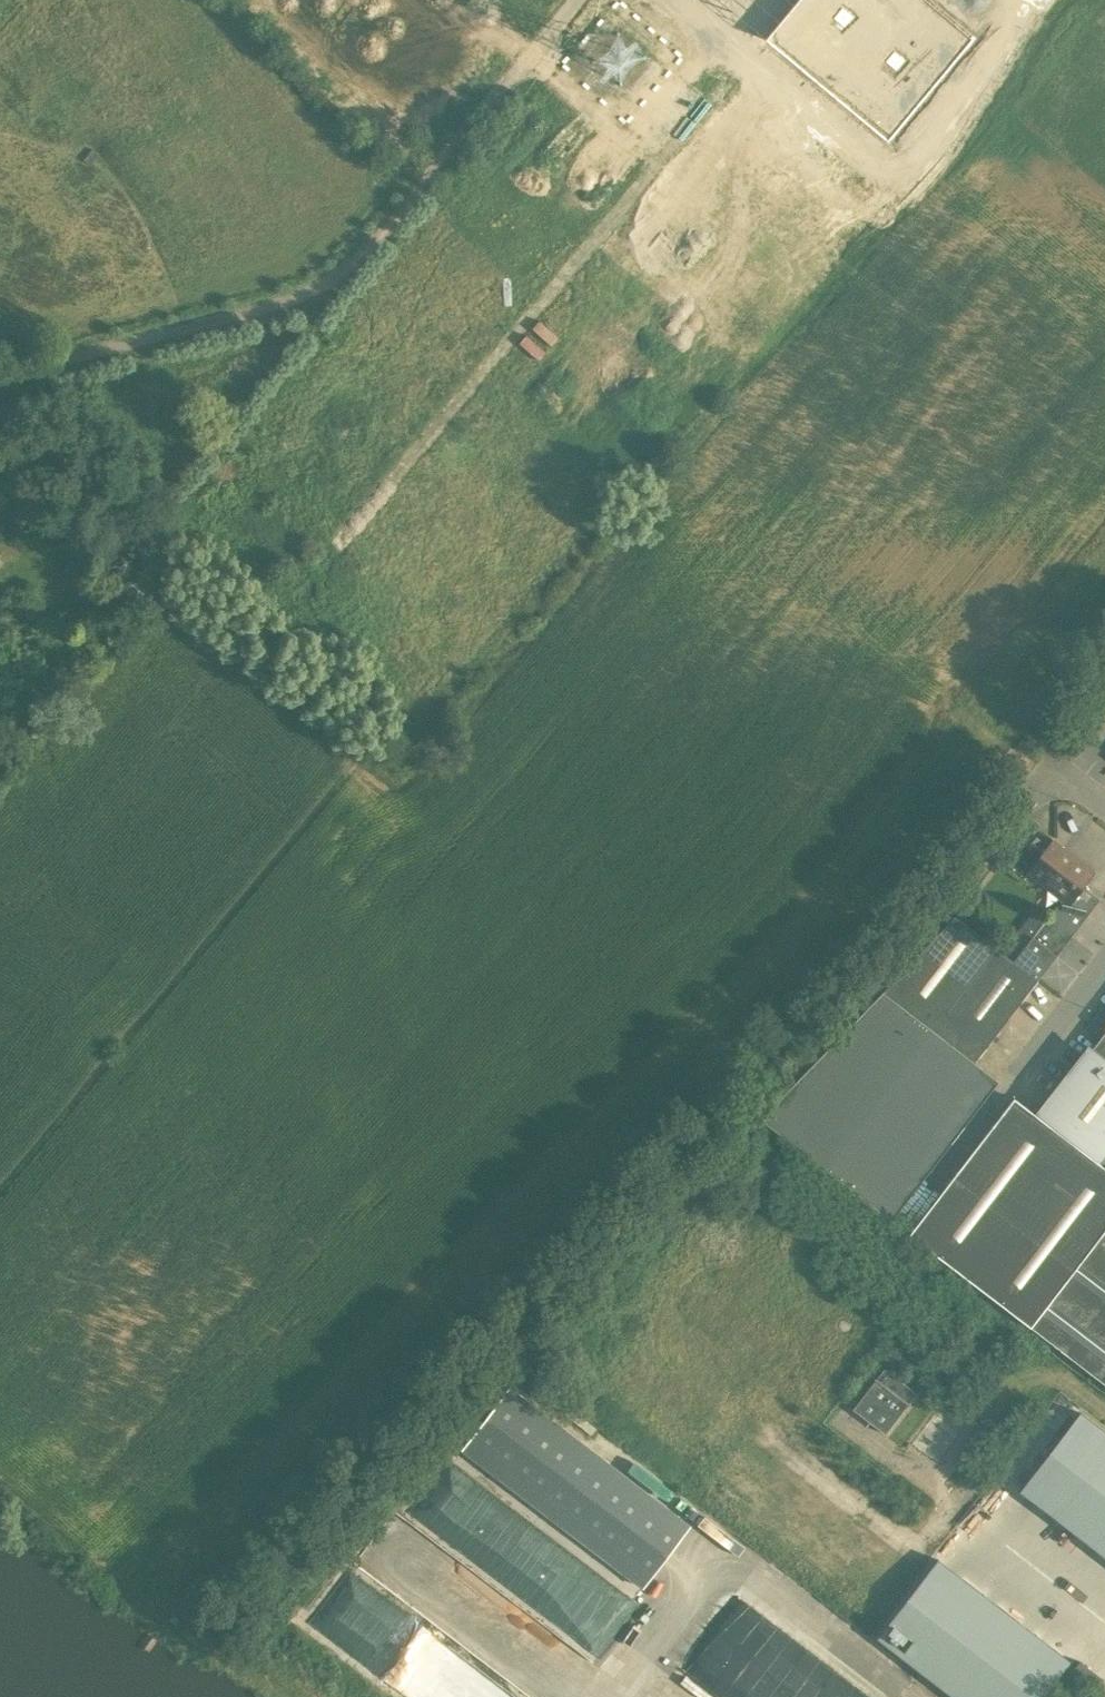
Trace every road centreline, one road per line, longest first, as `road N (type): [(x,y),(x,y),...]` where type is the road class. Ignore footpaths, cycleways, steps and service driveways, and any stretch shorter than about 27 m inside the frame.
road 1 (unclassified): [(570,0),(335,269),(0,360)]
road 2 (unclassified): [(1022,1064),(1104,953)]

